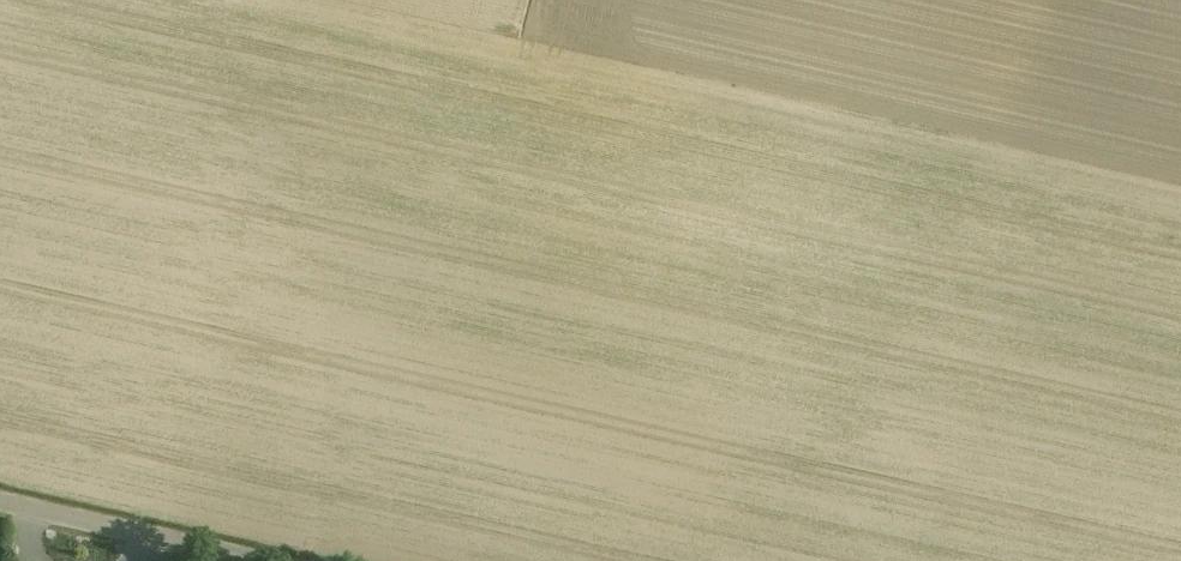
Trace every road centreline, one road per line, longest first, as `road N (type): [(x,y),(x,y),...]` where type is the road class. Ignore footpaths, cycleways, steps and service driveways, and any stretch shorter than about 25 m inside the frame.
road 1 (unclassified): [(0,503),(257,560)]

